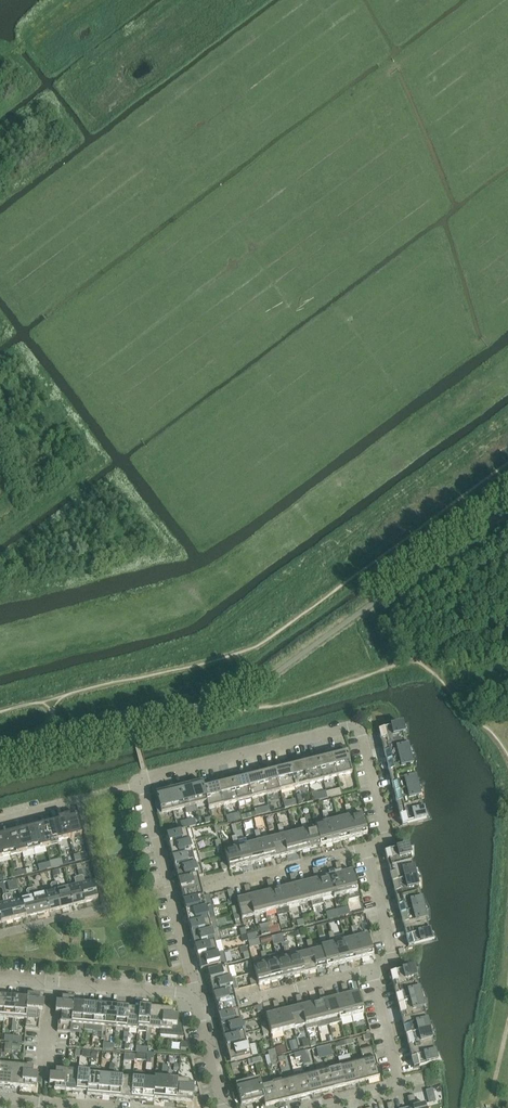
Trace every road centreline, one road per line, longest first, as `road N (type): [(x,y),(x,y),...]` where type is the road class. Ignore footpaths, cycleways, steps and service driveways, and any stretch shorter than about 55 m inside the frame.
road 1 (residential): [(365,849),(386,832),(361,732),(351,727),(142,784)]
road 2 (residential): [(195,993),(142,784)]
road 3 (residential): [(195,993),(0,978)]
road 4 (residential): [(365,849),(200,884)]
road 5 (residential): [(0,819),(142,784)]
road 6 (residential): [(237,1006),(371,970)]
road 7 (residential): [(371,970),(392,952),(365,849)]

